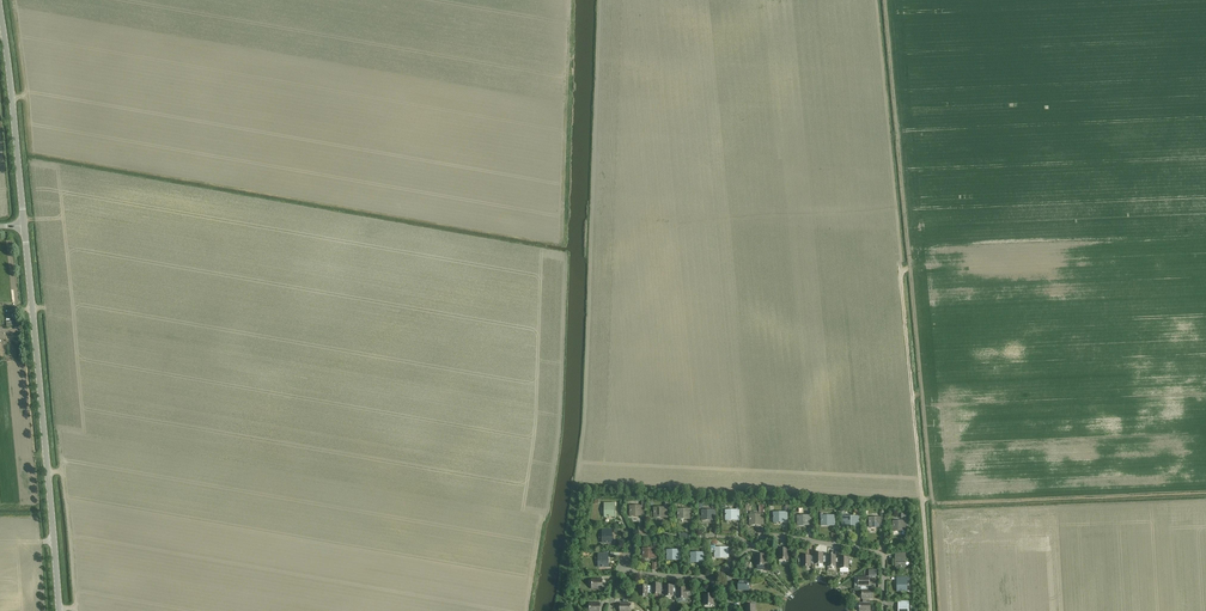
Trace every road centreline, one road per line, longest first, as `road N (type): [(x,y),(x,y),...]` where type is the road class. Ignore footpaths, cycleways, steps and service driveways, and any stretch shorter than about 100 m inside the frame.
road 1 (track): [(874,0),(923,501)]
road 2 (tertiary): [(60,610),(24,227)]
road 3 (tertiary): [(24,227),(0,16)]
road 4 (residential): [(885,610),(884,556),(790,539),(751,549)]

